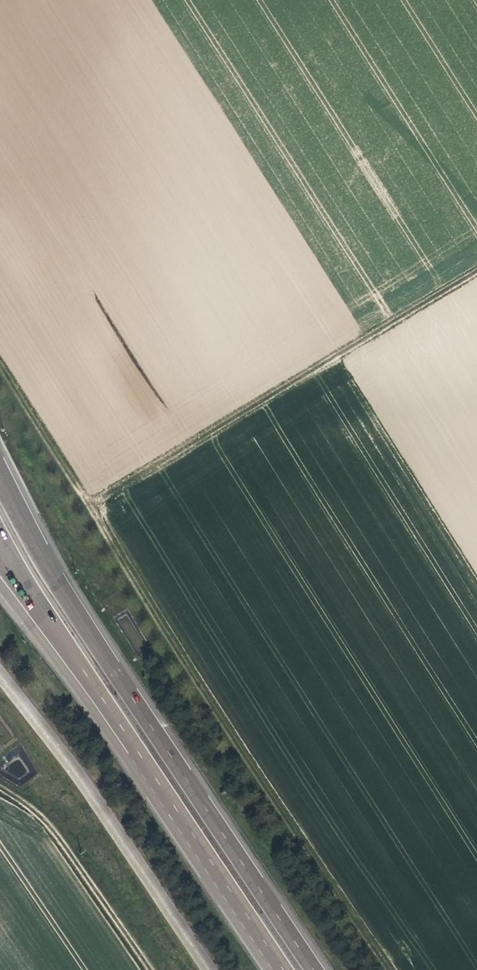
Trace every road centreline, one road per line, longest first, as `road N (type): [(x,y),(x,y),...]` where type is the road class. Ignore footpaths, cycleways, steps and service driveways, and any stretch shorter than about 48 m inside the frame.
road 1 (track): [(418,969),(92,508),(0,360)]
road 2 (motorway): [(316,969),(56,579),(0,476)]
road 3 (motorway): [(0,541),(285,969)]
road 4 (motorway): [(0,586),(272,969)]
road 5 (track): [(476,275),(92,508)]
road 6 (track): [(145,969),(42,817),(0,794)]

